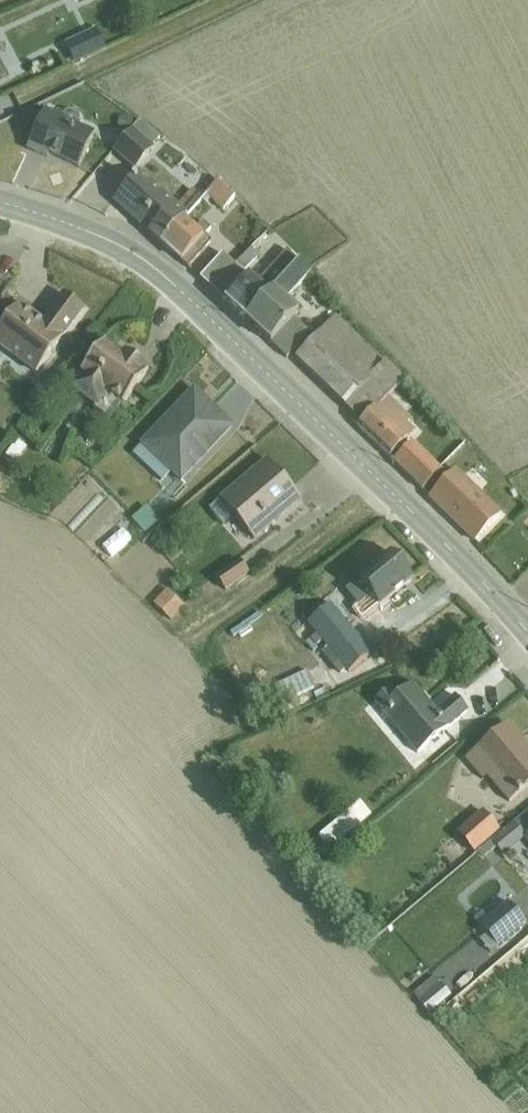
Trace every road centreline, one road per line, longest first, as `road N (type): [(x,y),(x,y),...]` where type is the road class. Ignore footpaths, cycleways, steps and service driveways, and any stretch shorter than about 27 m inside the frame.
road 1 (secondary): [(0,200),(123,244),(179,287),(527,639)]

